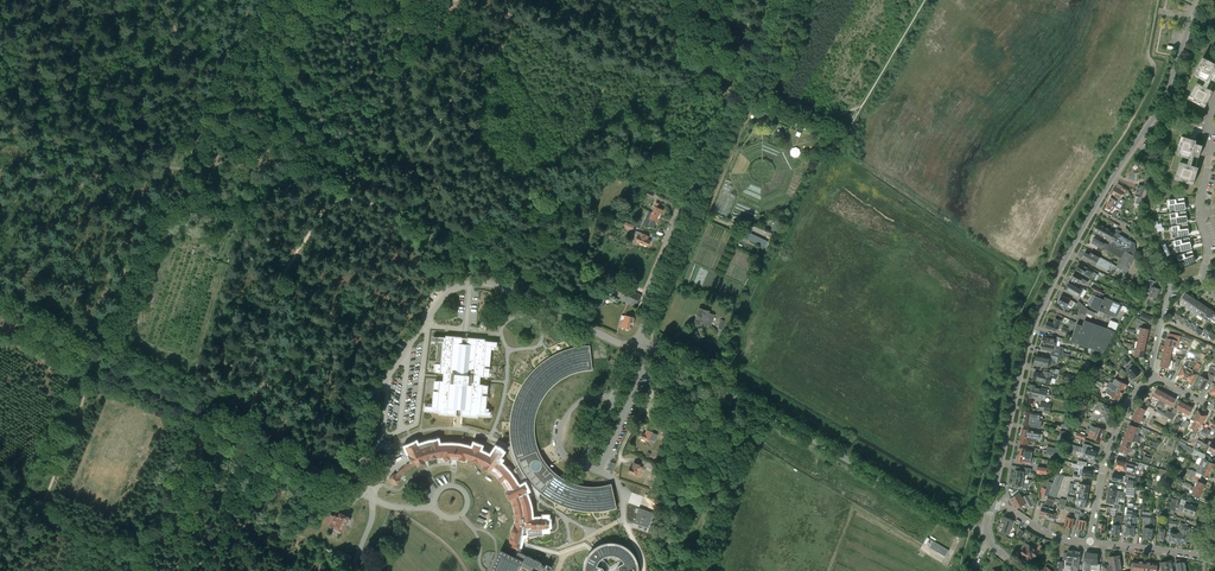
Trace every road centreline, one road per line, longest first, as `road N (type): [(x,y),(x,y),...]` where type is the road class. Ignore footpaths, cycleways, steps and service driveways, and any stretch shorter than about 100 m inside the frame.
road 1 (unclassified): [(987,528),(1039,312),(1161,105),(1202,0)]
road 2 (unclassified): [(352,570),(373,513),(360,421),(438,303),(476,283),(545,305)]
road 3 (unclassified): [(939,514),(637,338)]
road 4 (residential): [(678,247),(783,0)]
road 5 (residential): [(1155,379),(1119,422),(1089,543)]
road 6 (residential): [(1207,259),(1200,209),(1214,100)]

